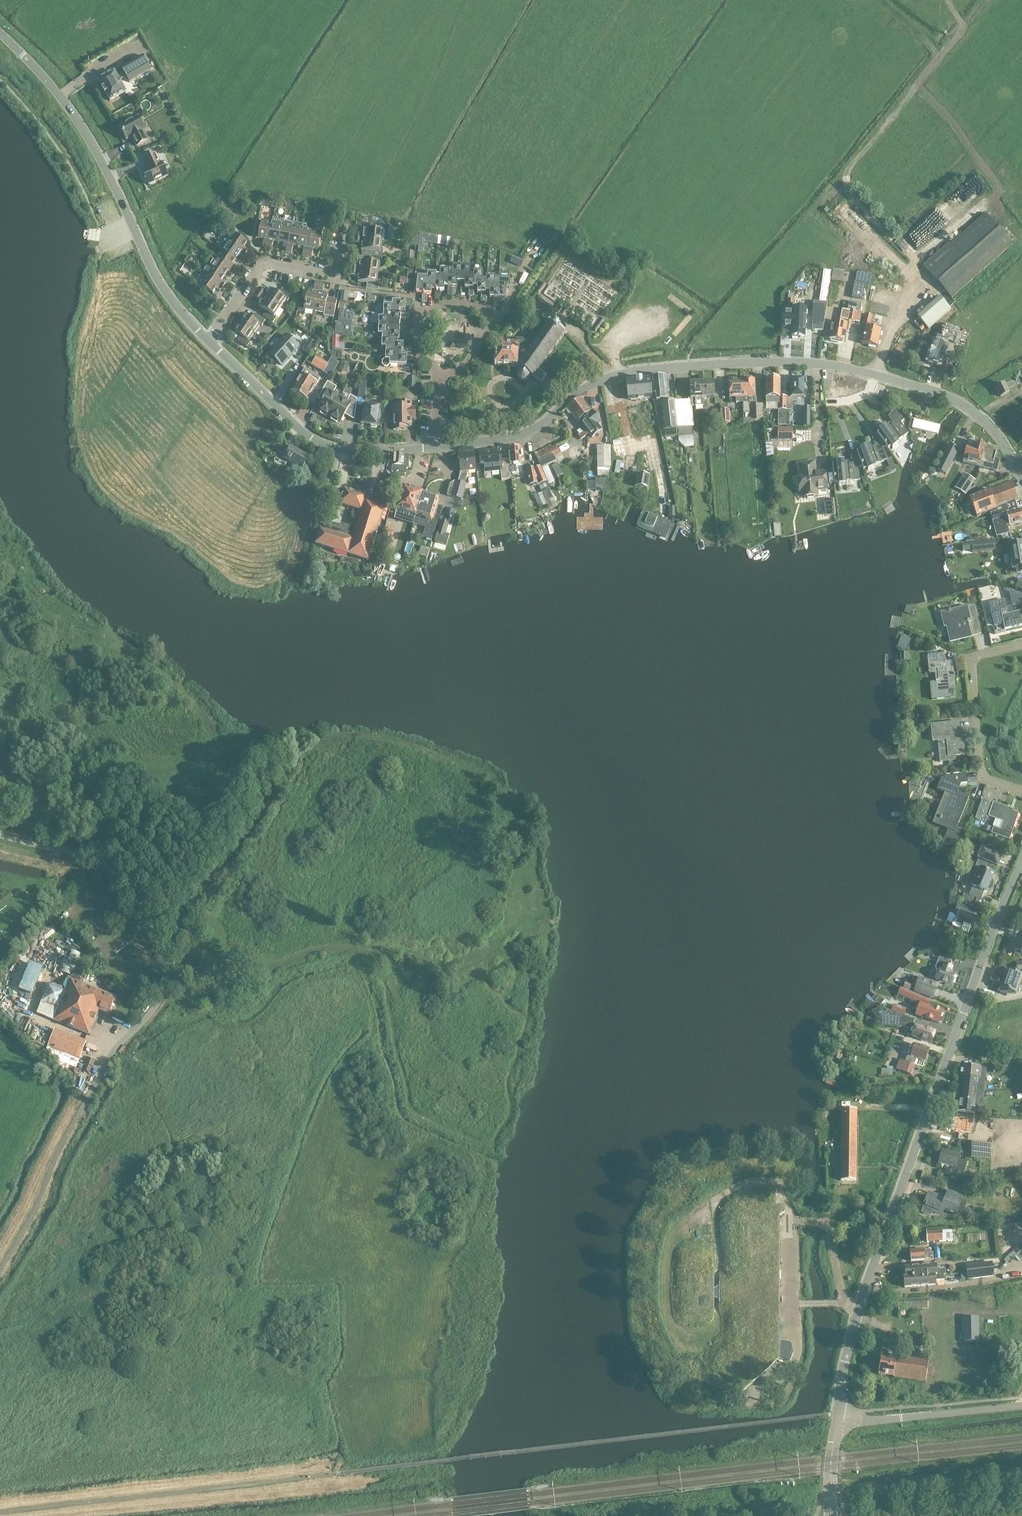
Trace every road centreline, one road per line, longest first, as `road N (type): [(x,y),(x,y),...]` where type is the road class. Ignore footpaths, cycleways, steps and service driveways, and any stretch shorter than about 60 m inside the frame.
road 1 (tertiary): [(838,1415),(861,1305),(1021,860)]
road 2 (unclassified): [(93,1087),(160,997),(167,972),(159,933),(108,866),(0,835)]
road 3 (tertiary): [(210,339),(162,286),(63,99),(0,33)]
road 4 (tertiary): [(433,447),(515,435),(612,373),(688,365)]
road 5 (track): [(847,167),(850,194),(917,260),(914,268),(931,292),(894,331),(877,376)]
road 6 (residential): [(442,374),(465,365),(493,325),(491,314),(446,304),(421,310),(417,347),(431,366)]
road 7 (residential): [(210,339),(265,263),(330,273),(343,231)]
road 8 (tertiary): [(1021,479),(999,436),(975,413),(877,376)]
road 9 (unclassified): [(838,1415),(876,1421),(1021,1406)]
road 10 (tertiary): [(344,448),(307,433),(210,339)]
road 11 (tertiary): [(829,365),(688,365)]

